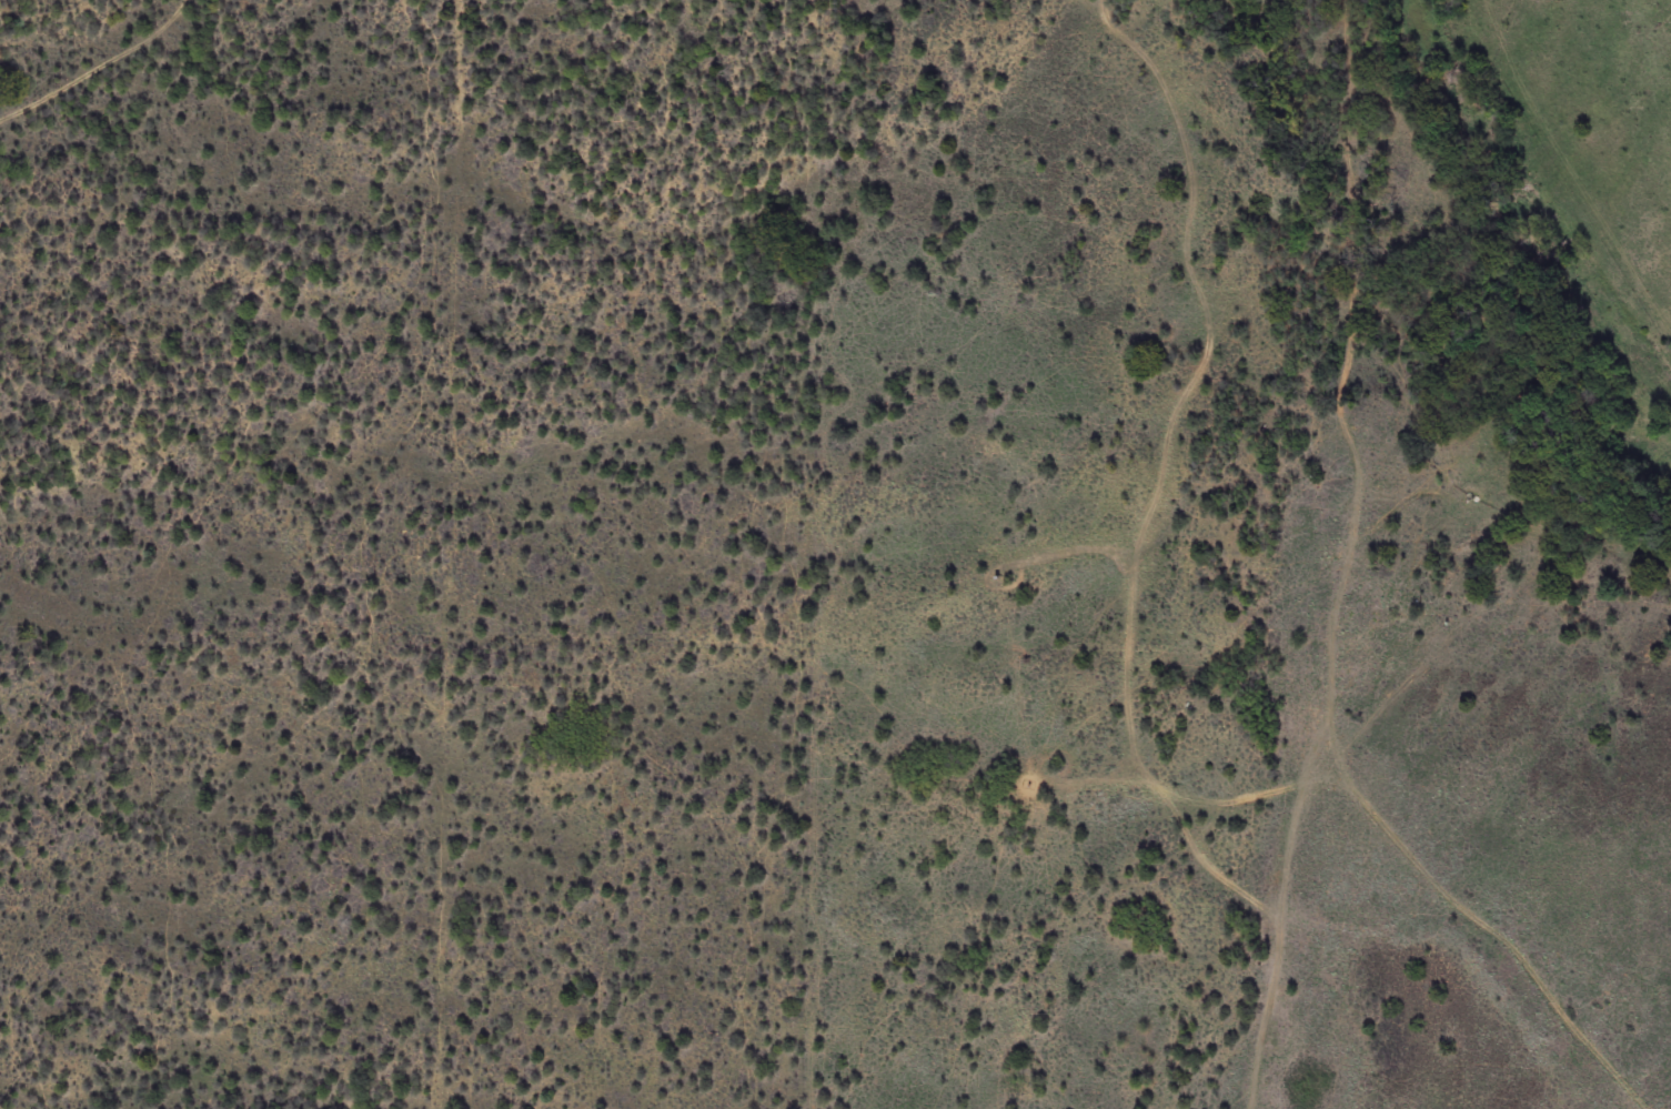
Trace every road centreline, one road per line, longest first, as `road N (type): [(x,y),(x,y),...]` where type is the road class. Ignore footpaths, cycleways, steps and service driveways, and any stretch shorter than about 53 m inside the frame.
road 1 (residential): [(0,135),(114,82),(178,37),(198,0)]

